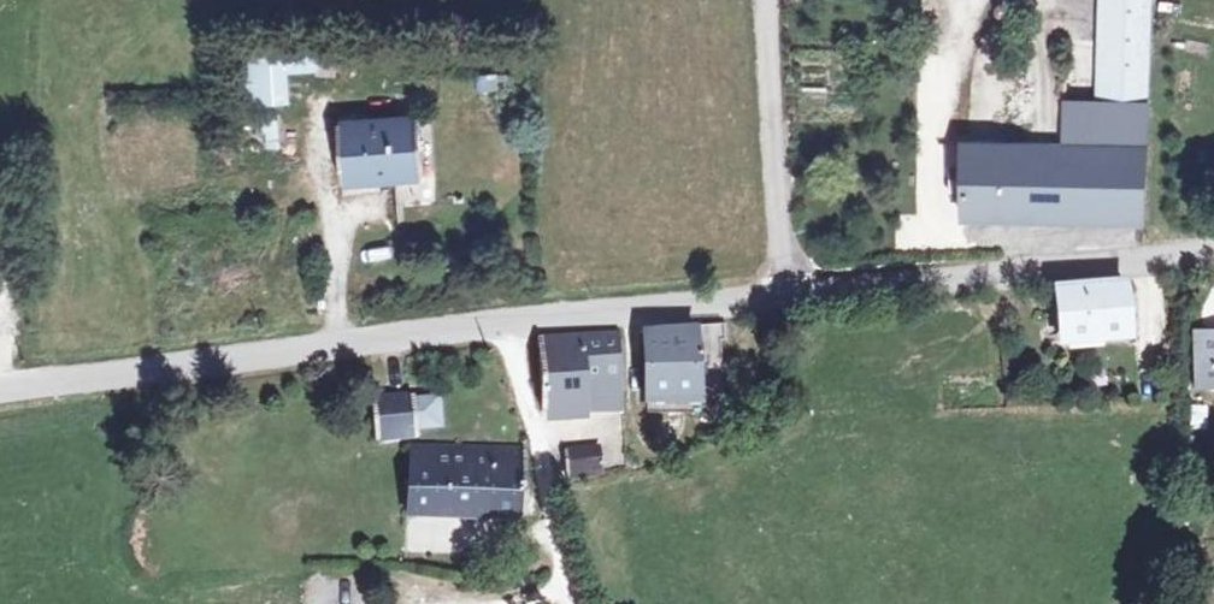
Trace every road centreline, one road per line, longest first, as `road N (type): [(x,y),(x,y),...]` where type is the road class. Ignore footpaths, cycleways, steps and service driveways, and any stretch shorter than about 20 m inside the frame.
road 1 (unclassified): [(0,391),(503,321),(1213,248)]
road 2 (track): [(574,603),(503,321)]

